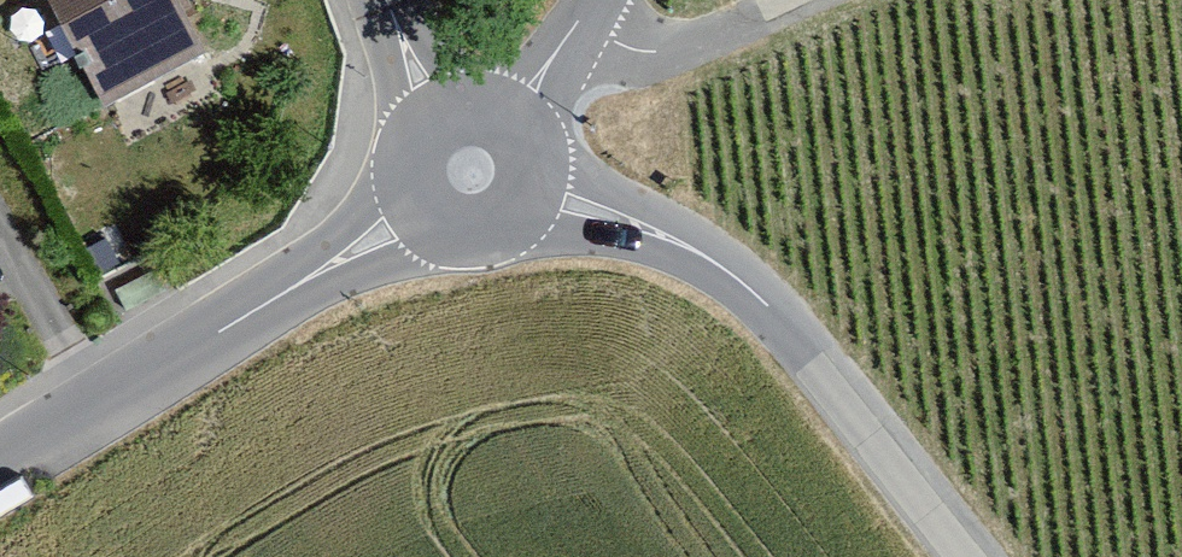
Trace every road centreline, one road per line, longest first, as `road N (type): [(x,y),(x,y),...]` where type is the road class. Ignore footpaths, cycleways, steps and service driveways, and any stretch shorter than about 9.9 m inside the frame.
road 1 (unclassified): [(0,444),(461,166),(671,248),(758,309),(969,556)]
road 2 (track): [(461,166),(835,0)]
road 3 (track): [(461,166),(594,0)]
road 4 (track): [(395,0),(461,166)]

